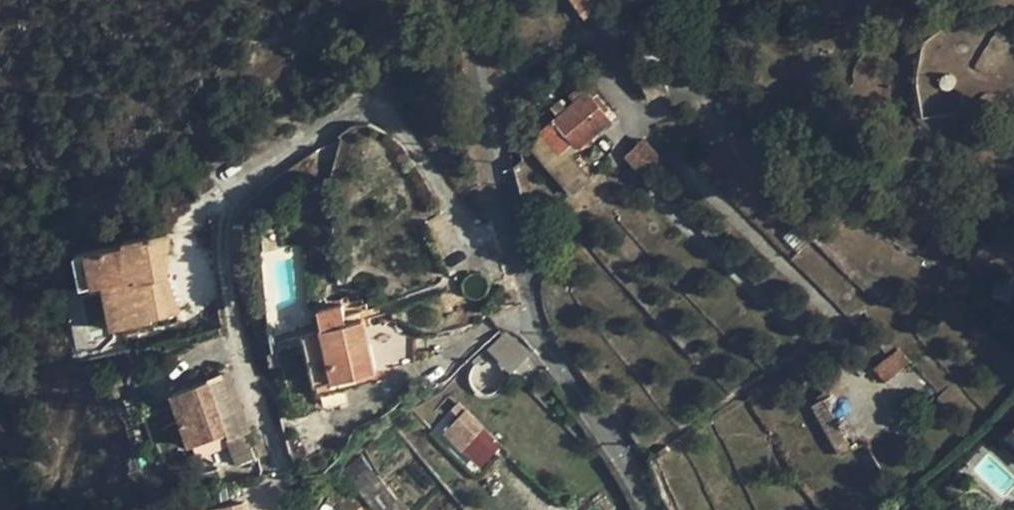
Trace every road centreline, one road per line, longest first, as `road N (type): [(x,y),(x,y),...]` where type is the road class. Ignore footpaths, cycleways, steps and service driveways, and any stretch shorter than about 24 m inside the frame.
road 1 (residential): [(649,509),(533,314),(442,0)]

